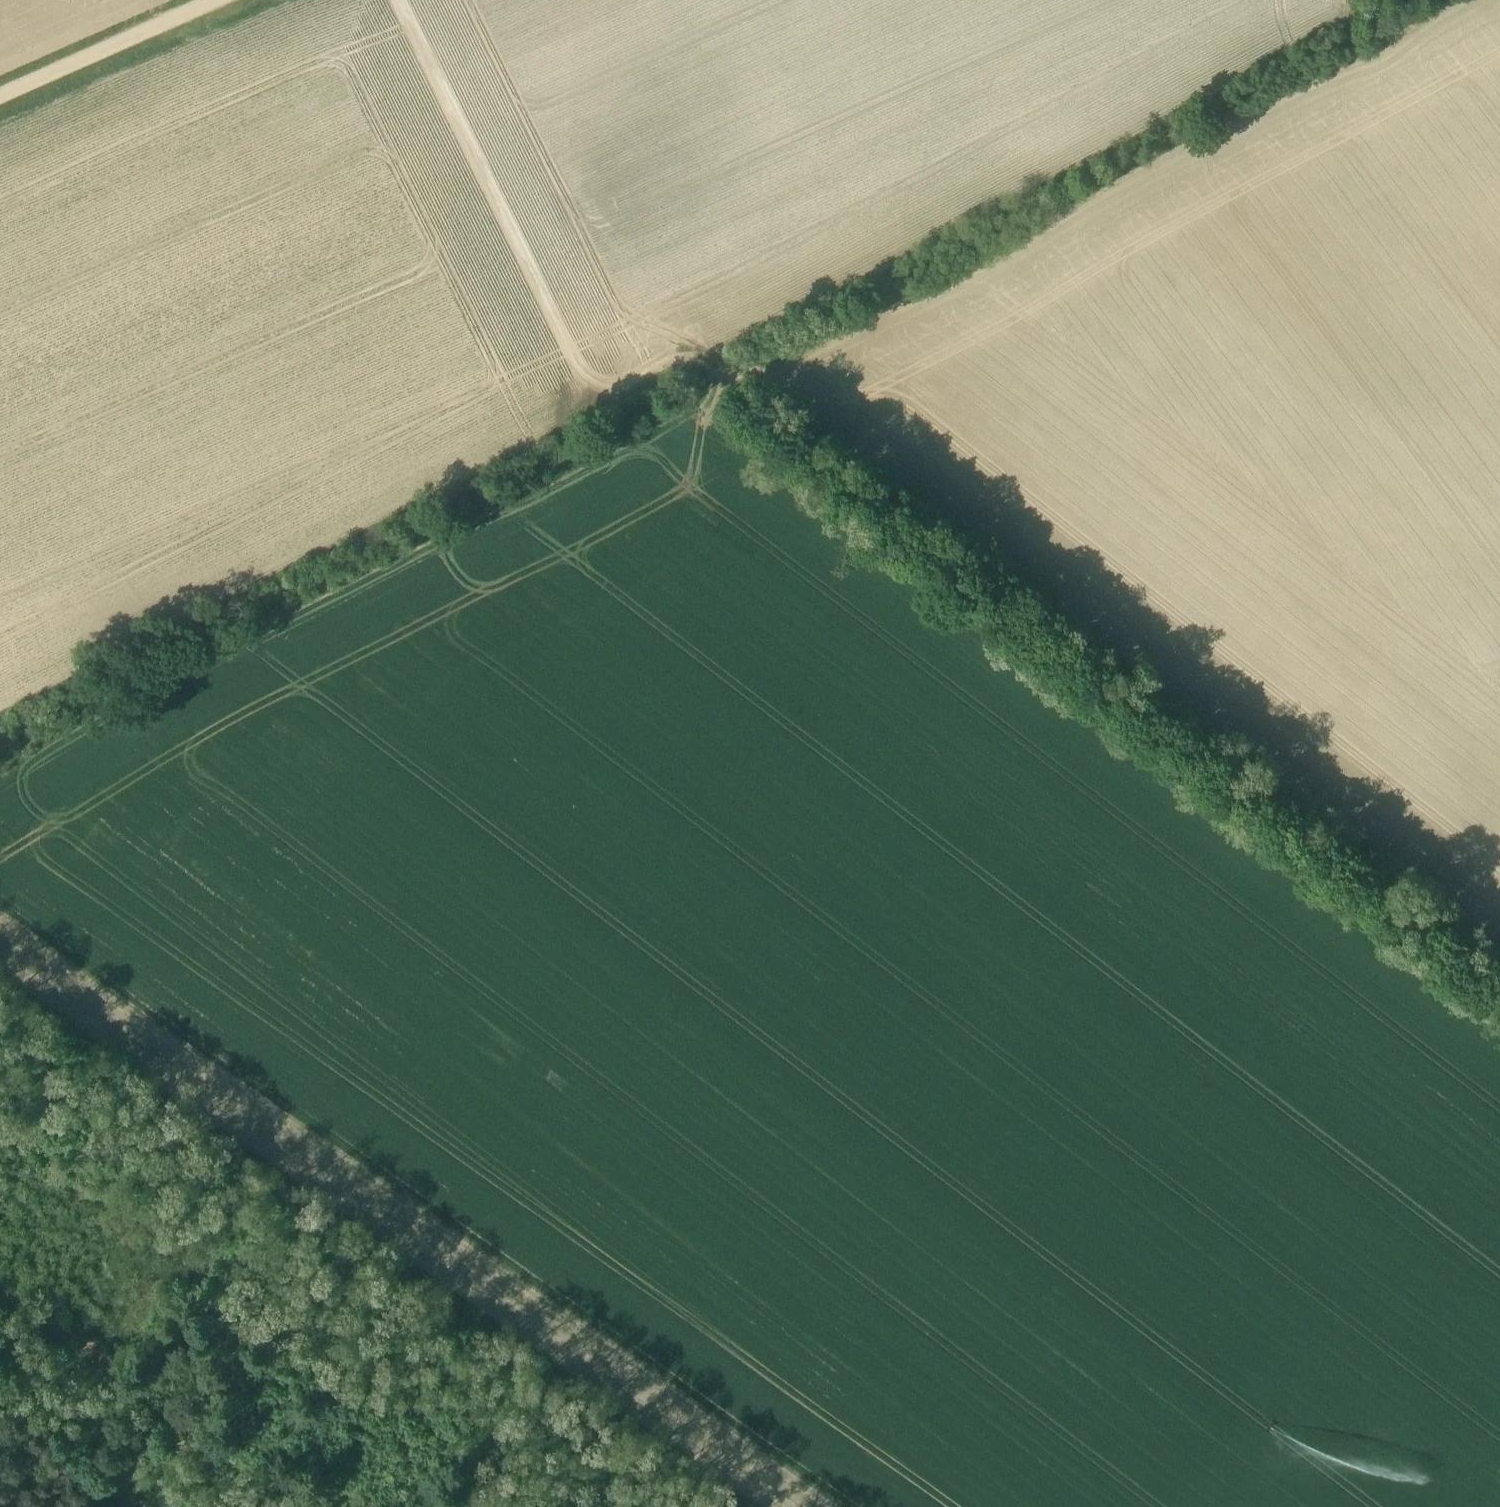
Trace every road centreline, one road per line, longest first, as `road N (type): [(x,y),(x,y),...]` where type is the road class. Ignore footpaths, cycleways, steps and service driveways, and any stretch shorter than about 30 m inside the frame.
road 1 (track): [(0,1288),(197,1431),(40,1506)]
road 2 (track): [(0,95),(213,0)]
road 3 (track): [(197,1431),(309,1506)]

